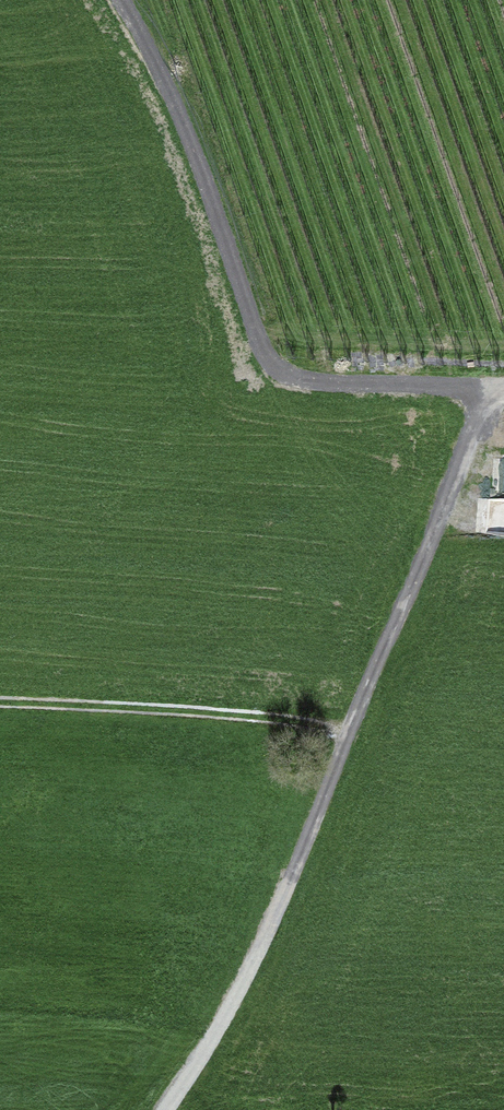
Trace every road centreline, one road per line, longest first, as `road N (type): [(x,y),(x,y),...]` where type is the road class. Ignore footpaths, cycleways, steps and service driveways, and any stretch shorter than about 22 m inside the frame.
road 1 (track): [(0,706),(286,719),(350,741),(496,393),(503,390)]
road 2 (track): [(496,393),(271,363),(110,0)]
road 3 (track): [(350,741),(244,983),(165,1109)]

